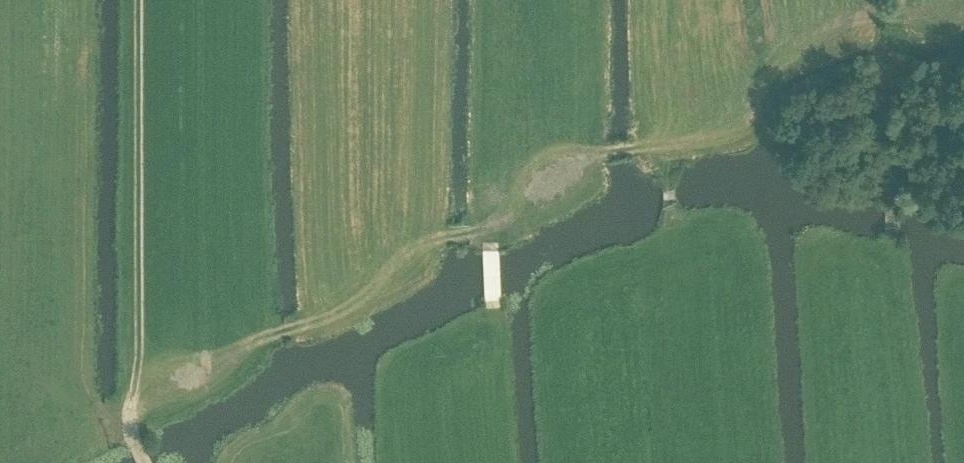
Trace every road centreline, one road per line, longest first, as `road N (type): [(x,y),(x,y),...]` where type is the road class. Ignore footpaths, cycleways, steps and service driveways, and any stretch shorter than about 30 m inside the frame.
road 1 (track): [(900,295),(891,108),(922,14),(860,17),(706,120),(598,156),(483,232),(429,245),(357,308),(265,338),(132,419),(68,407)]
road 2 (track): [(143,0),(134,438)]
road 3 (track): [(658,142),(671,180),(681,273)]

